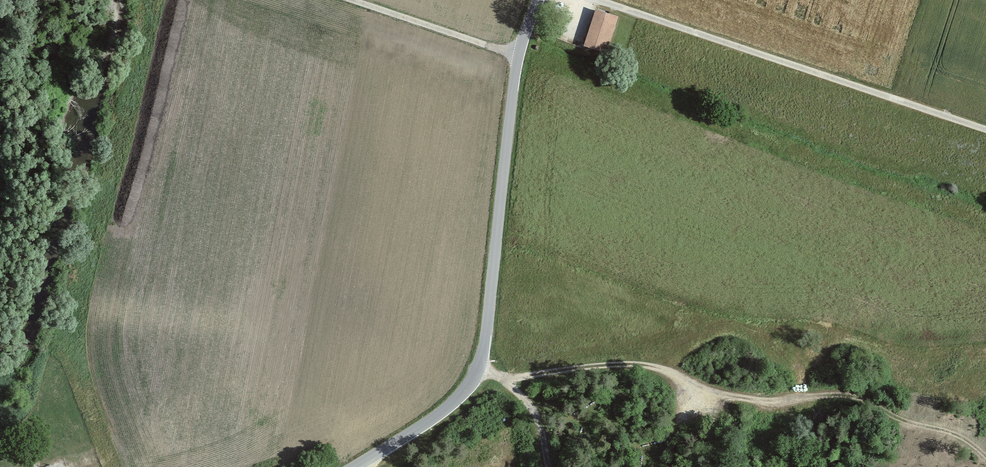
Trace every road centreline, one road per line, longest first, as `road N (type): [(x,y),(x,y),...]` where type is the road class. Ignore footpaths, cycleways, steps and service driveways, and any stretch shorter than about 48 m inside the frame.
road 1 (tertiary): [(539,0),(514,102),(482,367),(453,406),(360,466)]
road 2 (track): [(504,381),(634,365),(743,400),(852,395),(961,437),(985,457)]
road 3 (track): [(593,0),(985,130)]
road 4 (track): [(349,0),(521,58)]

